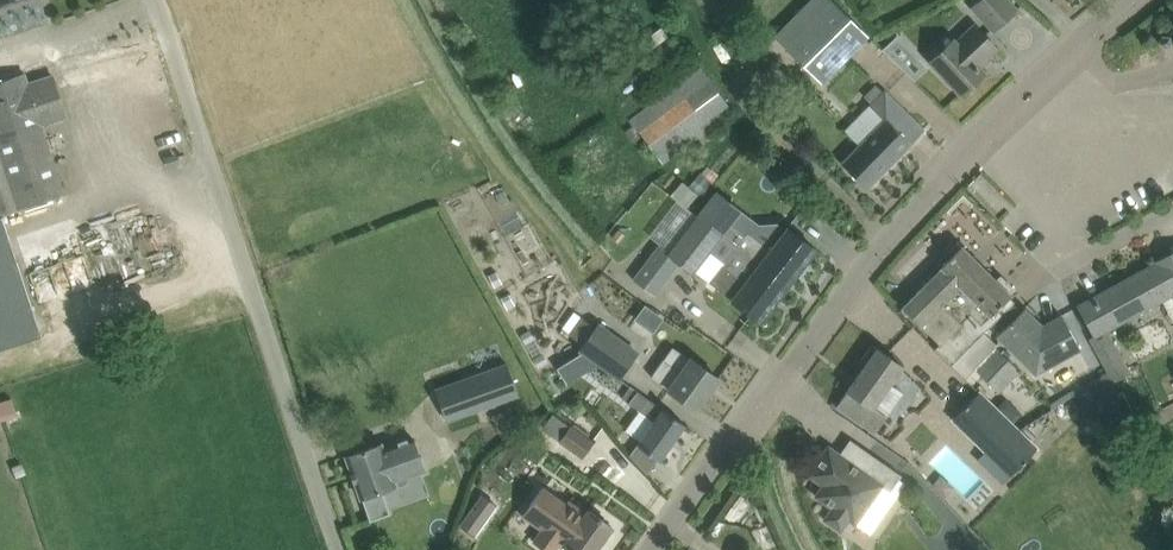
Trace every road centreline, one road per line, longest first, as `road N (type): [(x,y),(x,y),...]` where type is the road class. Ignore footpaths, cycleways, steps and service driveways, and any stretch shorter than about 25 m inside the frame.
road 1 (tertiary): [(651,549),(861,270),(1084,33),(1127,0)]
road 2 (unclassified): [(341,549),(160,0)]

